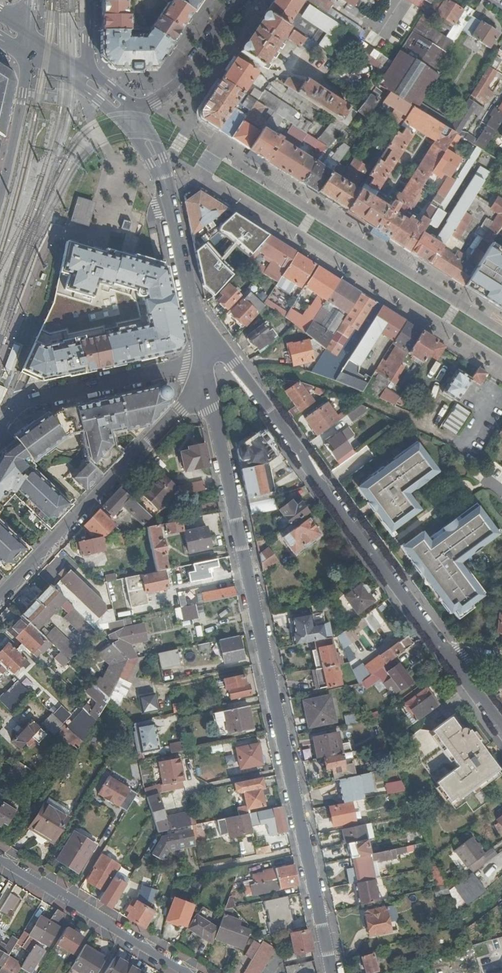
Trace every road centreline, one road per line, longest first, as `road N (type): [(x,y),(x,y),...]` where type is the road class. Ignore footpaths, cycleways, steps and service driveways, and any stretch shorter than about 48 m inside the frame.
road 1 (residential): [(330,972),(214,416),(209,359)]
road 2 (residential): [(449,651),(254,391),(209,359)]
road 3 (residential): [(0,596),(181,410),(209,359)]
road 4 (residential): [(209,359),(34,398),(0,429)]
road 5 (residential): [(0,857),(190,972)]
road 6 (unclassified): [(209,359),(163,178)]
road 7 (residential): [(236,0),(170,93),(134,109)]
road 8 (residential): [(25,81),(0,199)]

